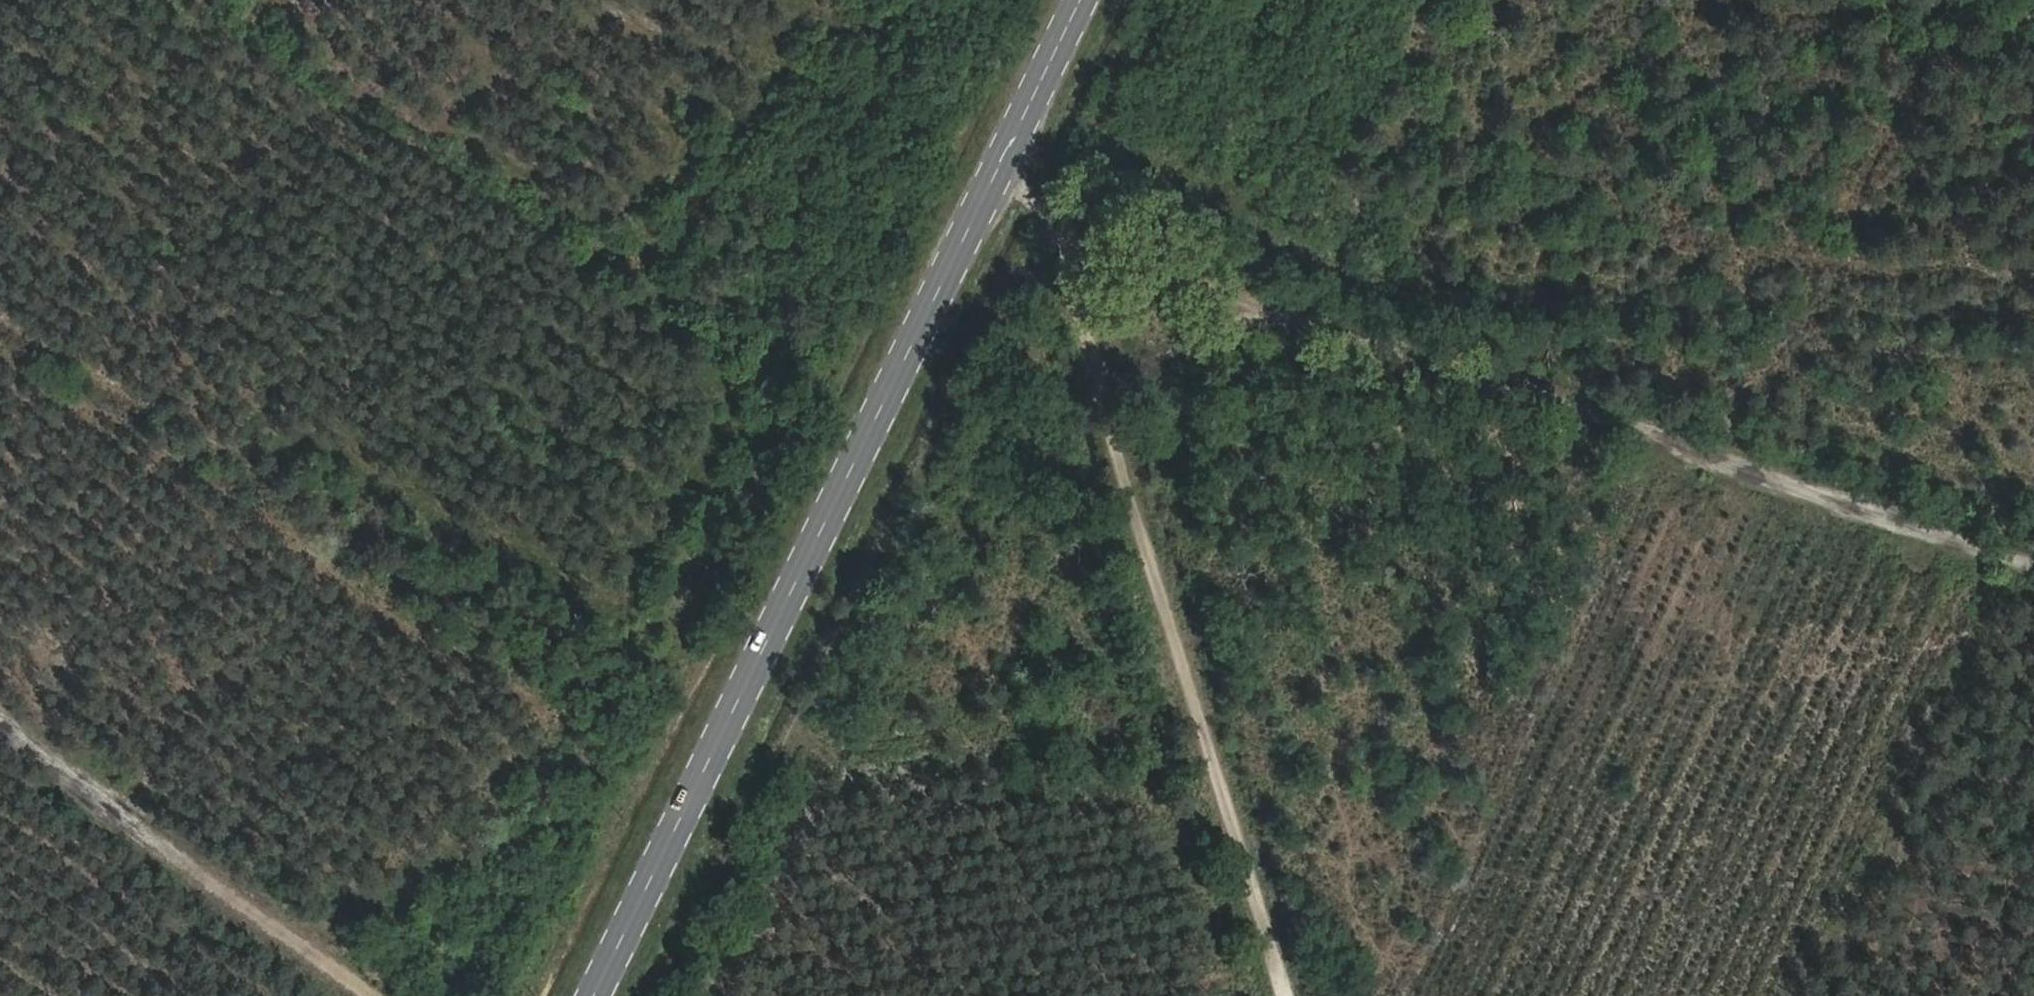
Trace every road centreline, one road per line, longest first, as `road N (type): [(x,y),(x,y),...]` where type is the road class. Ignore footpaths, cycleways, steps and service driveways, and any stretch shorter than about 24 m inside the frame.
road 1 (track): [(995,169),(1106,276),(1386,339),(2033,560)]
road 2 (primary): [(1078,0),(591,995)]
road 3 (track): [(1285,995),(1108,424),(1133,375),(1284,316)]
road 4 (track): [(367,995),(0,725)]

